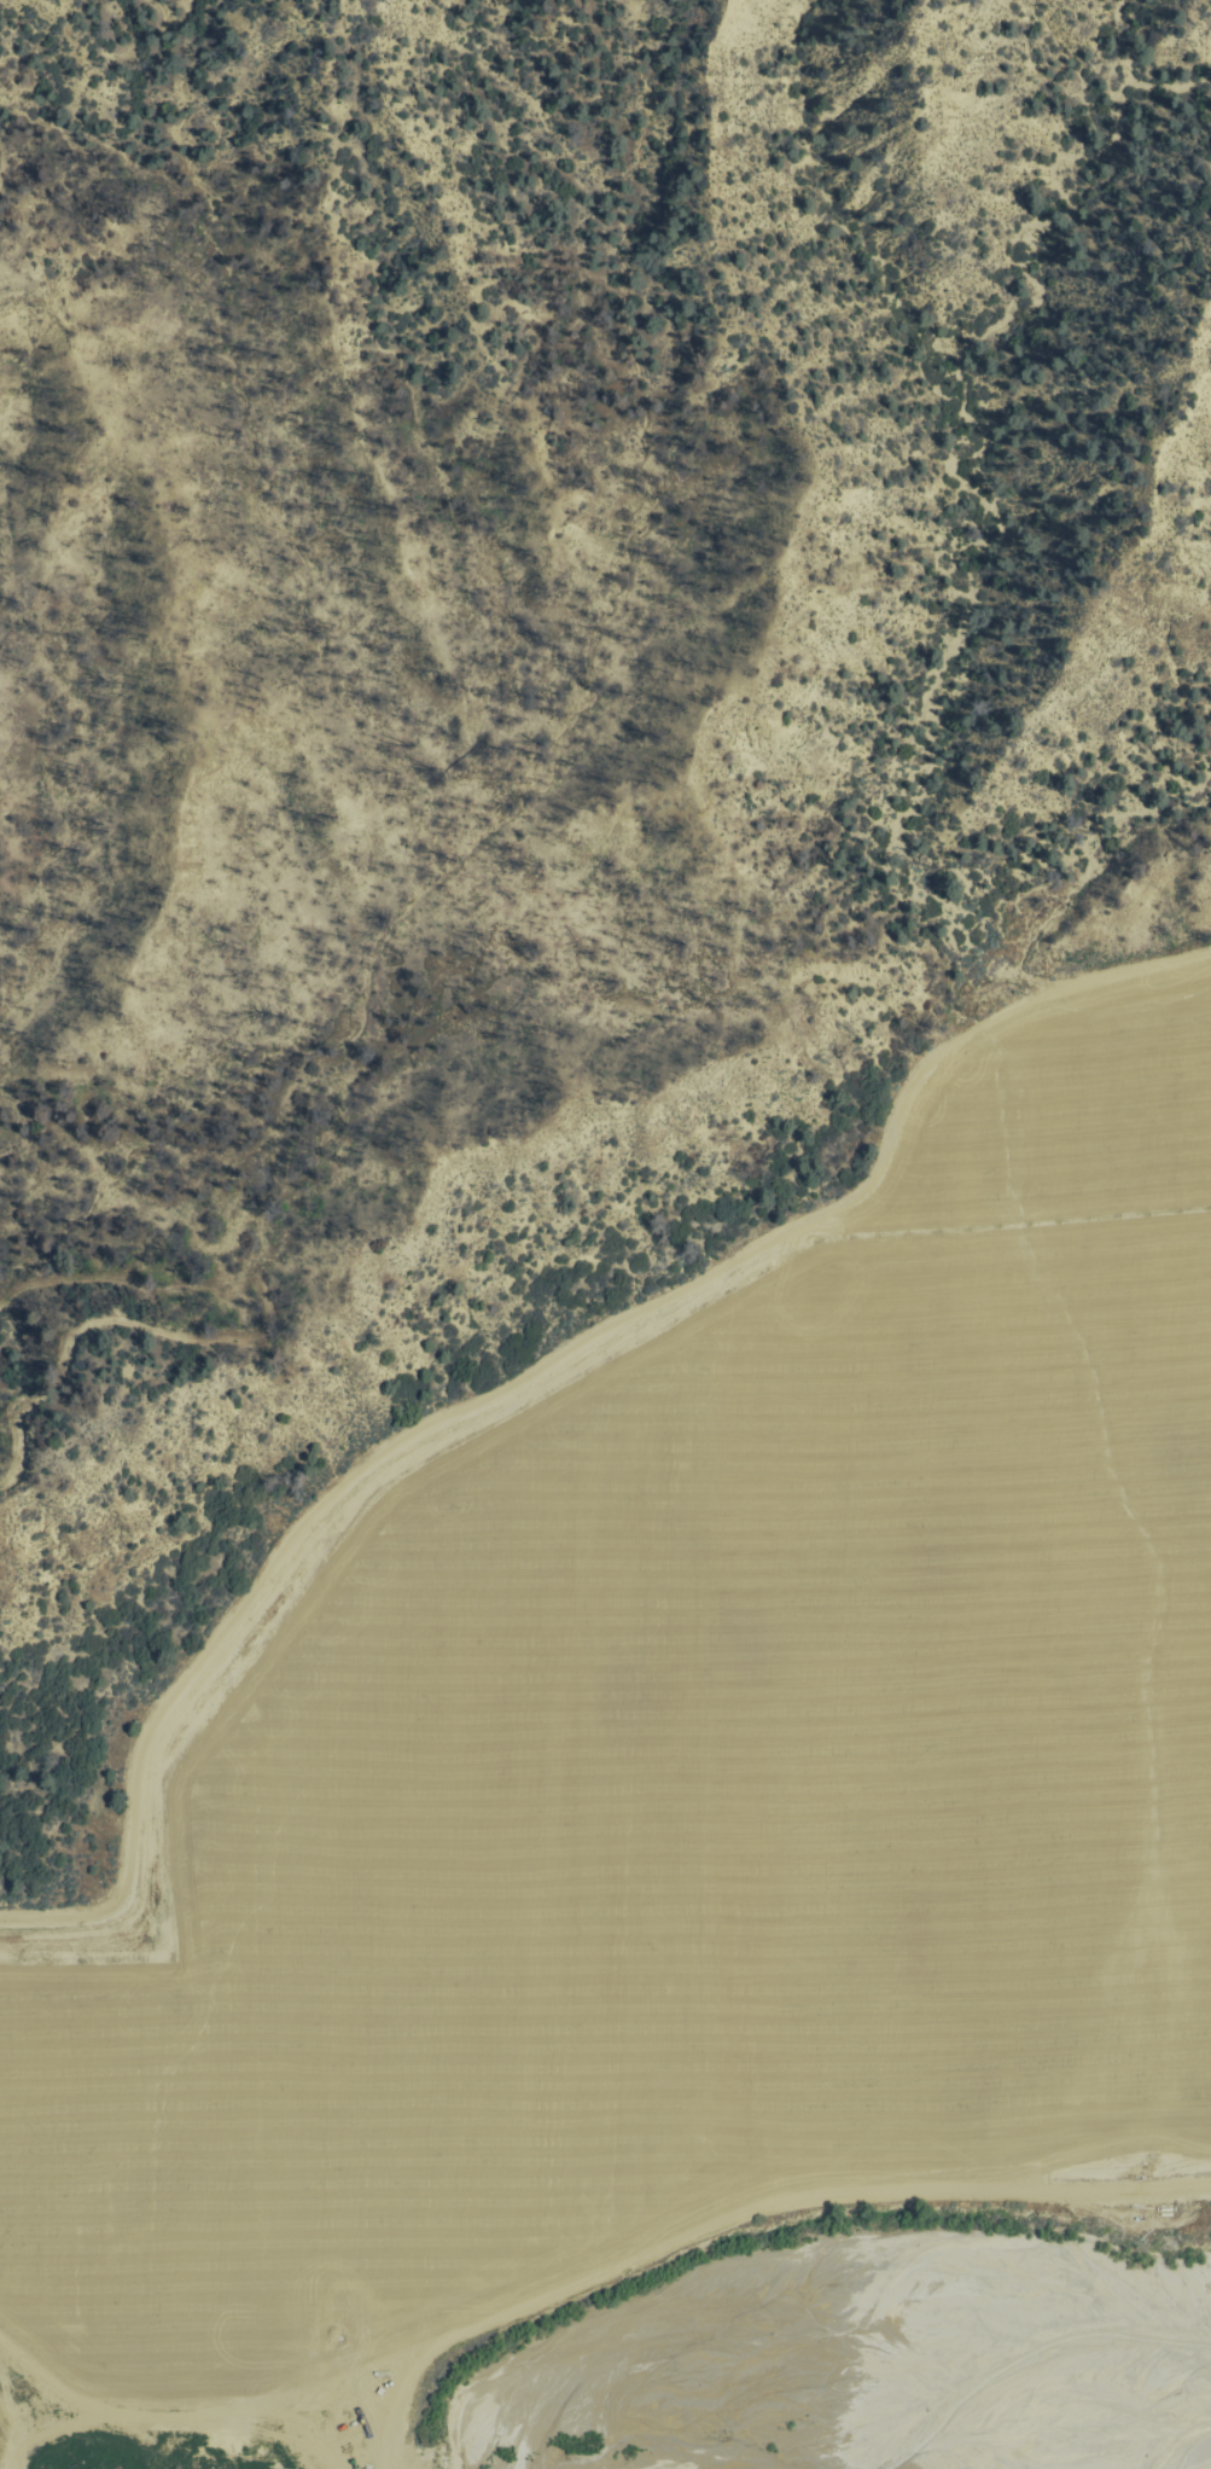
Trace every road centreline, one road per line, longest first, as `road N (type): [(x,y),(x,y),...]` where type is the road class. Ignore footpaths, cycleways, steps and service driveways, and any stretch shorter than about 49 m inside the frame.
road 1 (track): [(1067,2211),(1210,2194)]

